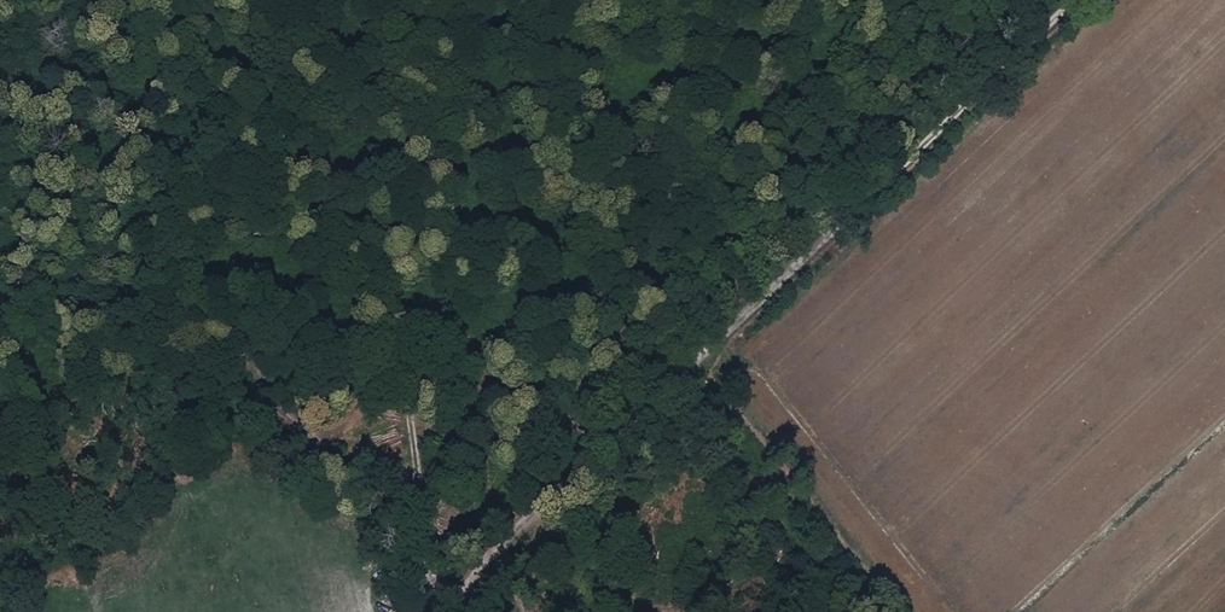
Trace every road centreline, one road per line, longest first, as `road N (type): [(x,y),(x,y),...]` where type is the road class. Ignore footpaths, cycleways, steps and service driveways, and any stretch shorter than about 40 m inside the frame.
road 1 (track): [(1059,0),(678,355),(509,532),(467,611)]
road 2 (track): [(469,602),(429,546),(387,343),(337,250),(251,121),(170,51),(144,0)]
road 3 (track): [(306,203),(170,260),(38,252),(0,216)]

